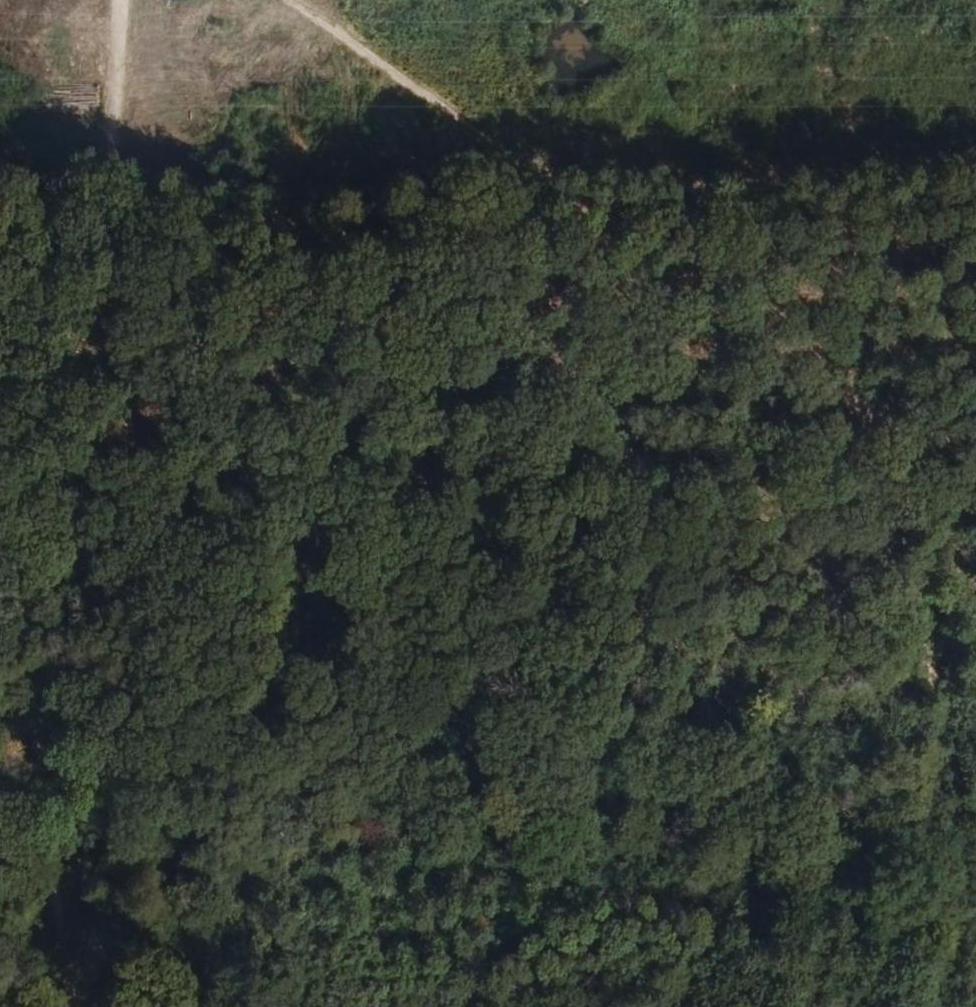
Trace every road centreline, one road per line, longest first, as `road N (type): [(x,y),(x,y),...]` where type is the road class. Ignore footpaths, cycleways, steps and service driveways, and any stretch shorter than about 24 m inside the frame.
road 1 (track): [(72,1006),(41,773),(28,459),(85,264),(121,0)]
road 2 (track): [(290,0),(900,441)]
road 3 (track): [(37,636),(479,474),(677,479)]
road 4 (track): [(963,865),(737,715),(673,655),(660,637),(652,591),(658,530),(677,479)]
road 5 (track): [(963,865),(900,441)]
road 6 (track): [(677,479),(975,436)]

